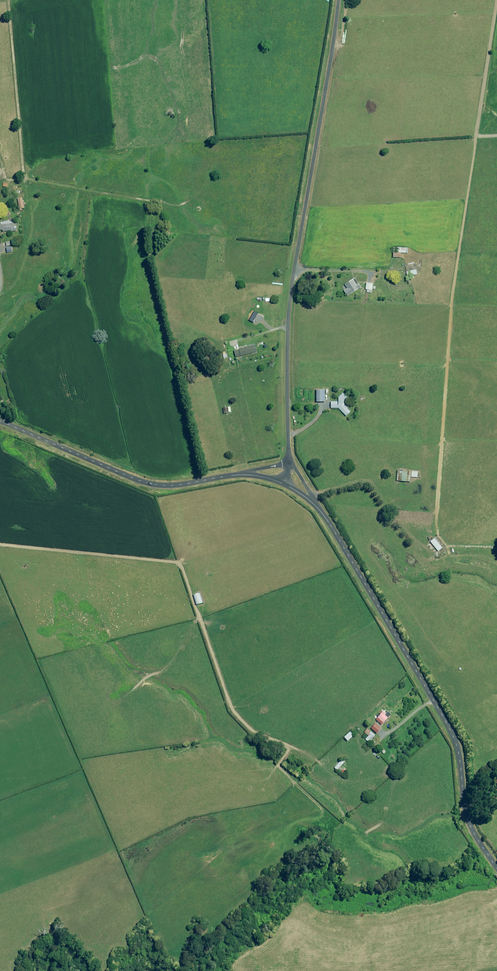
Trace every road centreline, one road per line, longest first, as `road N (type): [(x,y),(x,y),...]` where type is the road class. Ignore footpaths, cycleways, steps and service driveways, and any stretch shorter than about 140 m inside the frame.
road 1 (unclassified): [(289,464),(286,311),(338,0)]
road 2 (unclassified): [(316,506),(450,730),(468,819),(496,867)]
road 3 (unclassified): [(0,421),(156,485),(243,475)]

